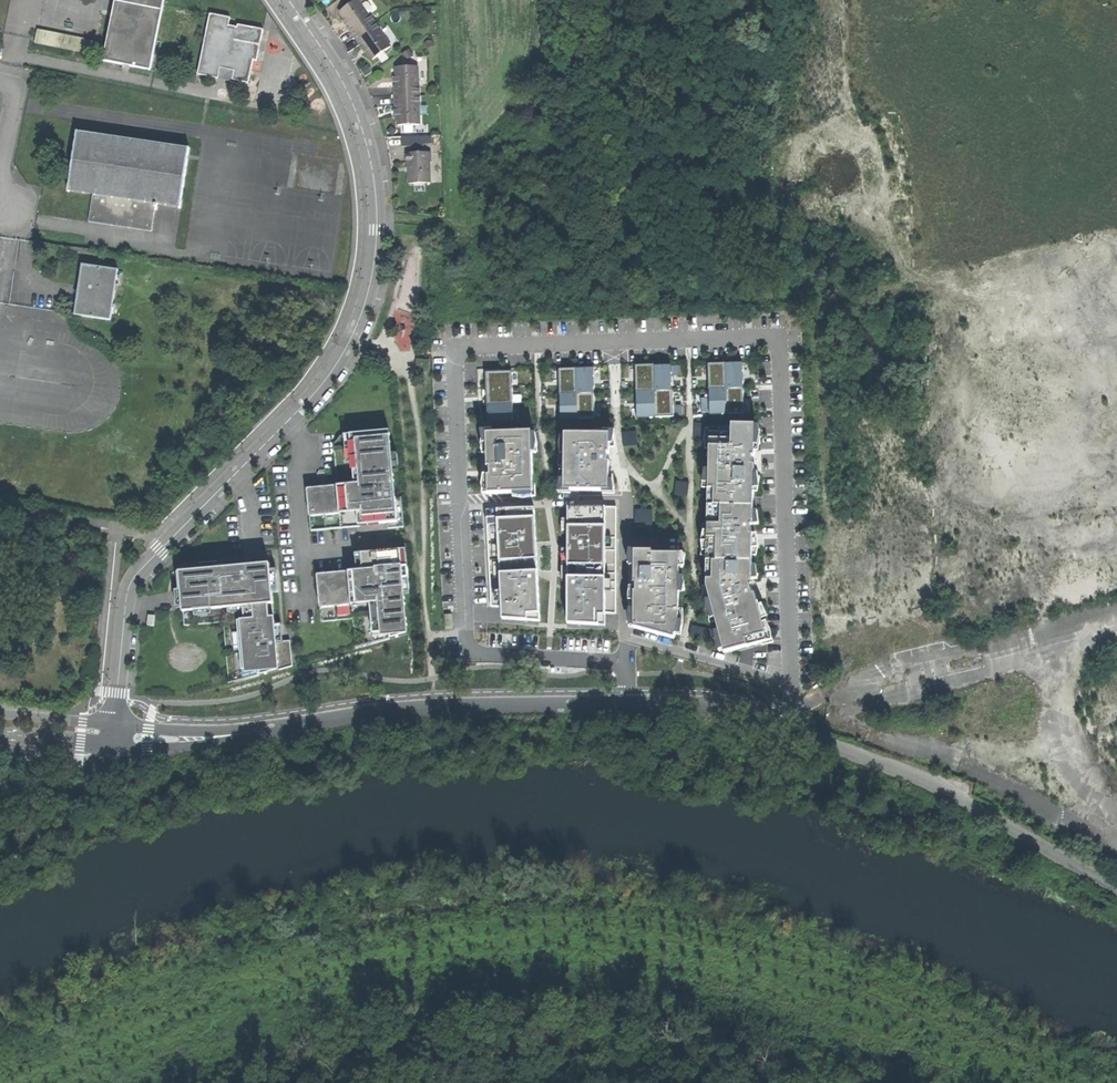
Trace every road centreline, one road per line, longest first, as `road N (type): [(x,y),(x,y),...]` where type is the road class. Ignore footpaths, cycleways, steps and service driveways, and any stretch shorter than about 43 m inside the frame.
road 1 (residential): [(492,704),(490,671),(465,618),(458,351),(768,337),(779,351),(790,681),(791,709),(776,727)]
road 2 (residential): [(291,0),(338,73),(368,146),(379,225),(370,286),(329,375),(133,578),(114,734)]
road 3 (unclassified): [(1116,888),(950,792),(776,727)]
road 4 (unclassified): [(492,704),(400,708),(247,734)]
road 5 (residential): [(623,706),(626,494)]
road 6 (unclassified): [(776,727),(623,706)]
road 7 (unclassified): [(114,734),(147,749),(247,734)]
road 8 (unclassified): [(247,734),(114,734)]
road 9 (unclassified): [(623,706),(492,704)]

